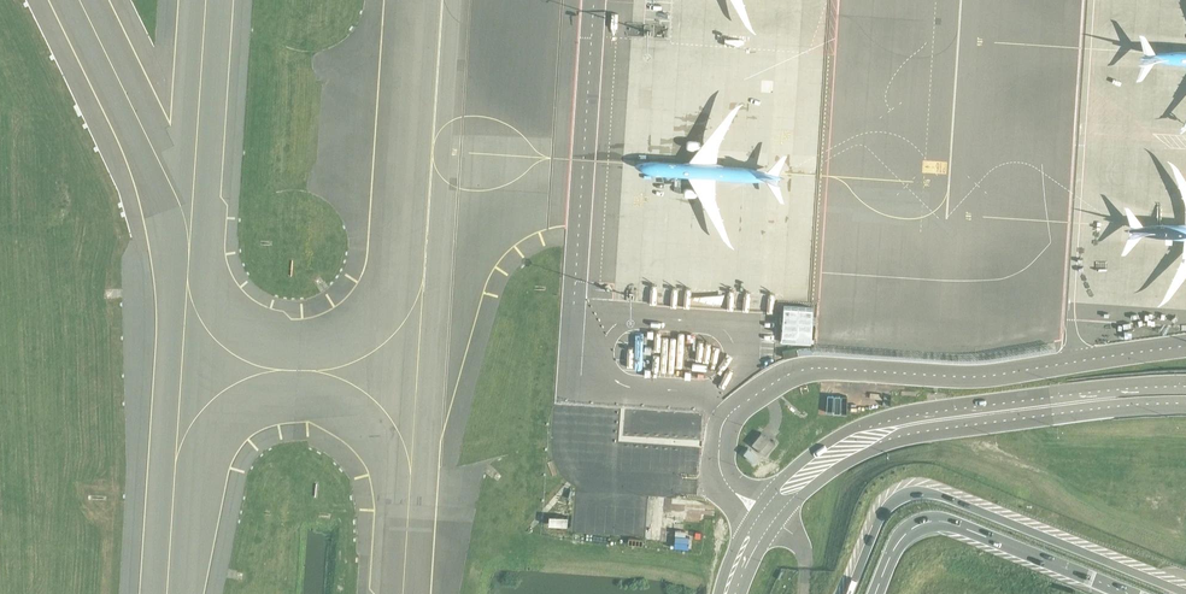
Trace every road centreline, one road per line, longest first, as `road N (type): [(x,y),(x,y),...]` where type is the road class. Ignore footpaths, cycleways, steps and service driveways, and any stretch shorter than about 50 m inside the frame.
road 1 (motorway): [(1185,593),(926,494),(888,507),(848,593)]
road 2 (trunk): [(879,593),(901,542),(931,521),(1128,593)]

